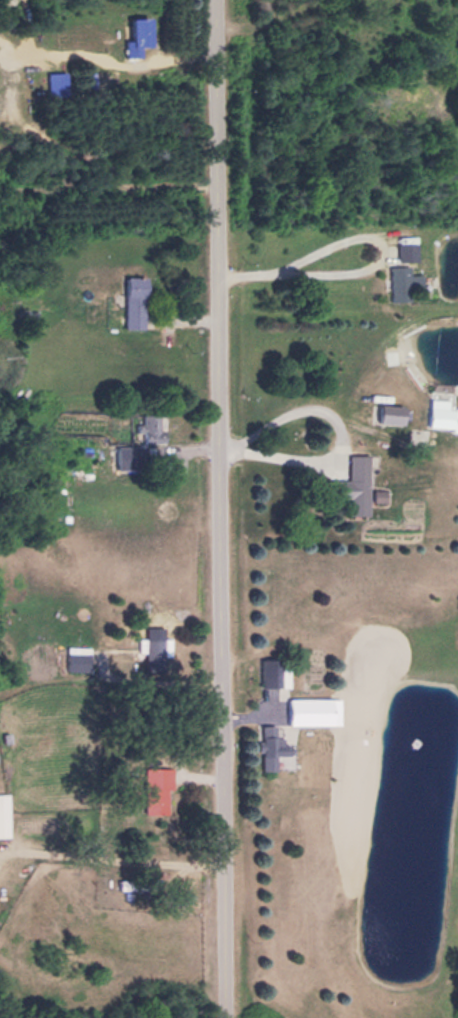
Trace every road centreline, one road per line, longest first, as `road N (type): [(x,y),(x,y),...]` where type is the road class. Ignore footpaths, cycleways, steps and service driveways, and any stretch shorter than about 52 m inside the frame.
road 1 (residential): [(219,0),(227,1017)]
road 2 (track): [(222,538),(144,551),(107,569),(44,623),(0,686)]

